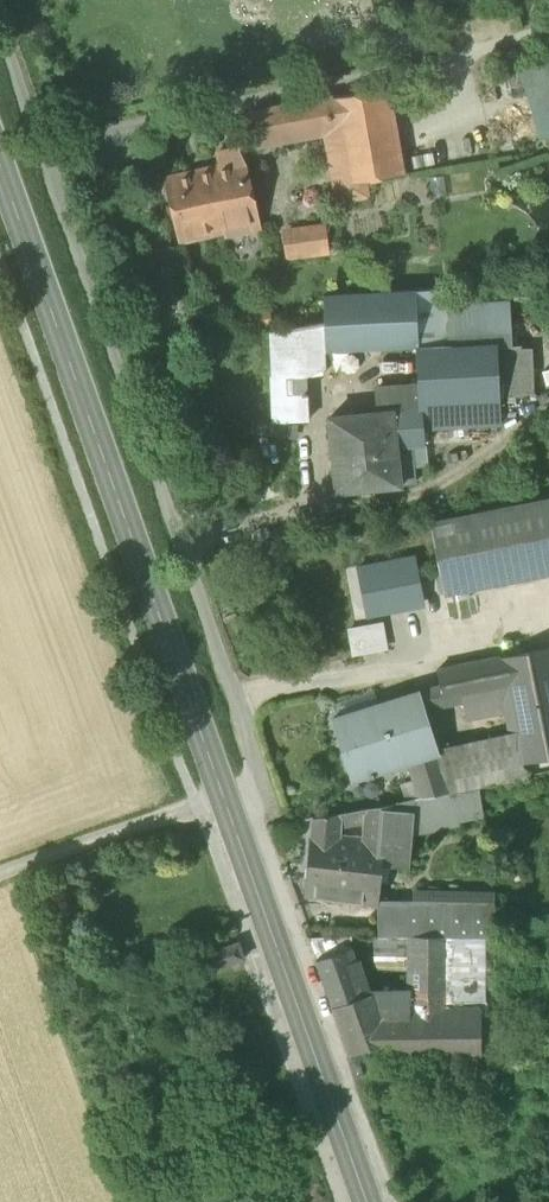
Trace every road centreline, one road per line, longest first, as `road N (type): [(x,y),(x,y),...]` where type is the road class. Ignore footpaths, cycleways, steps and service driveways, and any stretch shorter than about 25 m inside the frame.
road 1 (secondary): [(0,163),(224,796)]
road 2 (secondary): [(224,796),(367,1201)]
road 3 (unclassified): [(0,874),(224,796)]

